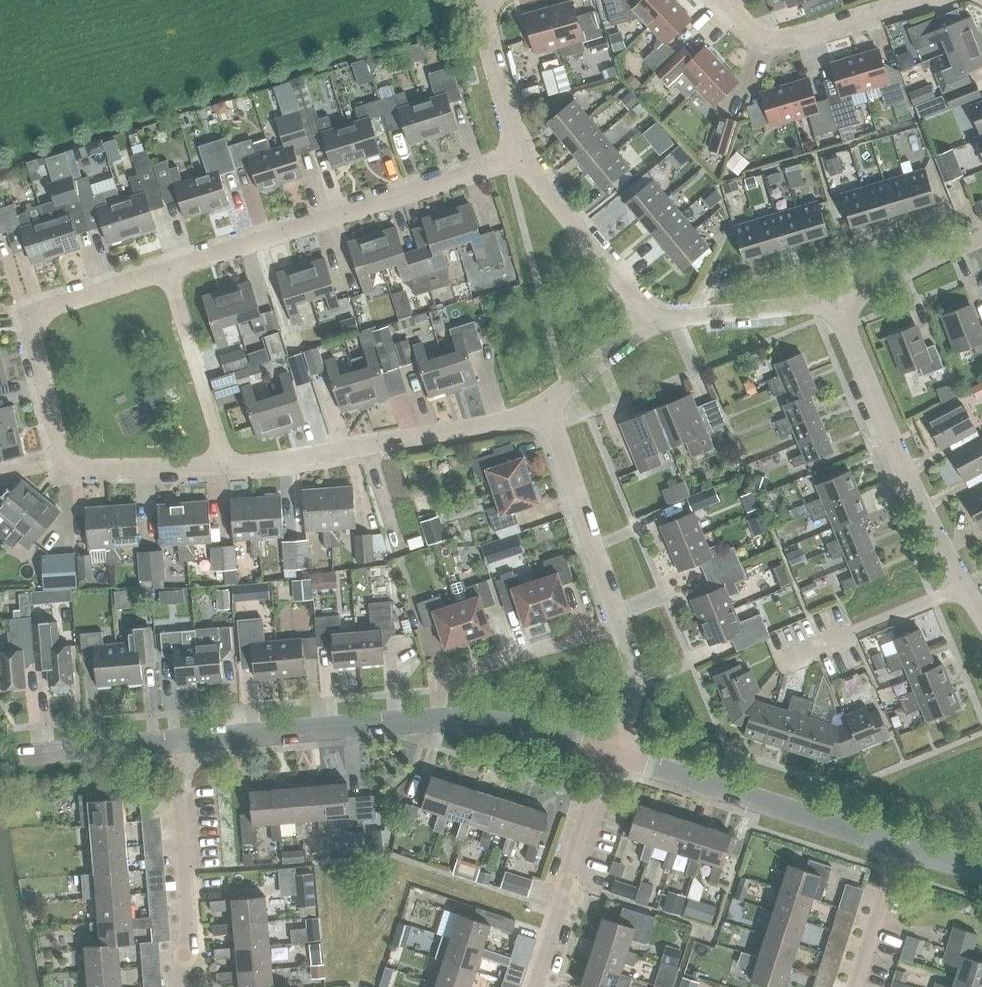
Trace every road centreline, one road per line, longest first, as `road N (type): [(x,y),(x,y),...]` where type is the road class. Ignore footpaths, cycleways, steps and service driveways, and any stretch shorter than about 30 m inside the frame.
road 1 (residential): [(227,466),(82,468),(59,449),(32,336),(37,317),(167,268)]
road 2 (residential): [(167,268),(524,155)]
road 3 (residential): [(981,612),(927,516),(834,299)]
road 4 (residential): [(541,405),(511,418),(227,466)]
road 5 (residential): [(611,753),(899,845)]
road 6 (residential): [(173,741),(439,718)]
road 7 (residential): [(182,986),(189,934),(173,741)]
road 8 (residential): [(535,986),(611,753)]
road 9 (residential): [(621,624),(541,405)]
road 10 (residential): [(439,718),(440,687),(452,674),(621,624)]
road 11 (residential): [(723,0),(755,33),(777,39),(911,0)]
road 12 (residential): [(227,466),(167,268)]
road 13 (residential): [(524,155),(651,312)]
road 14 (residential): [(651,312),(685,316),(834,299)]
road 15 (residential): [(439,718),(521,726),(611,753)]
road 16 (residential): [(474,0),(524,155)]
road 17 (residential): [(834,299),(981,233)]
road 18 (residential): [(18,754),(173,741)]
road 19 (residential): [(855,986),(899,845)]
road 20 (residential): [(651,312),(541,405)]
road 21 (residential): [(611,753),(634,684),(621,624)]

